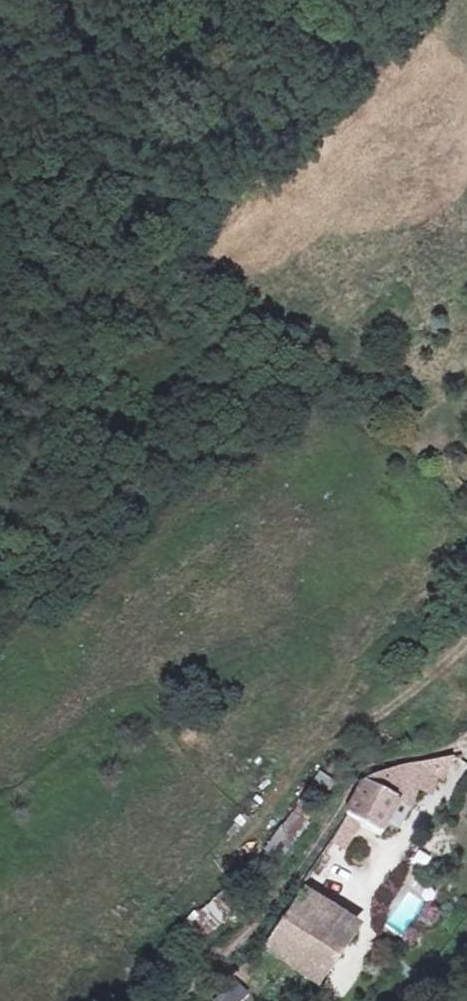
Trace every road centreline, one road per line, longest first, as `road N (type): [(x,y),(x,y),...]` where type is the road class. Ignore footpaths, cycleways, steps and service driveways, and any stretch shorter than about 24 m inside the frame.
road 1 (track): [(275,794),(310,756),(389,711),(466,643)]

